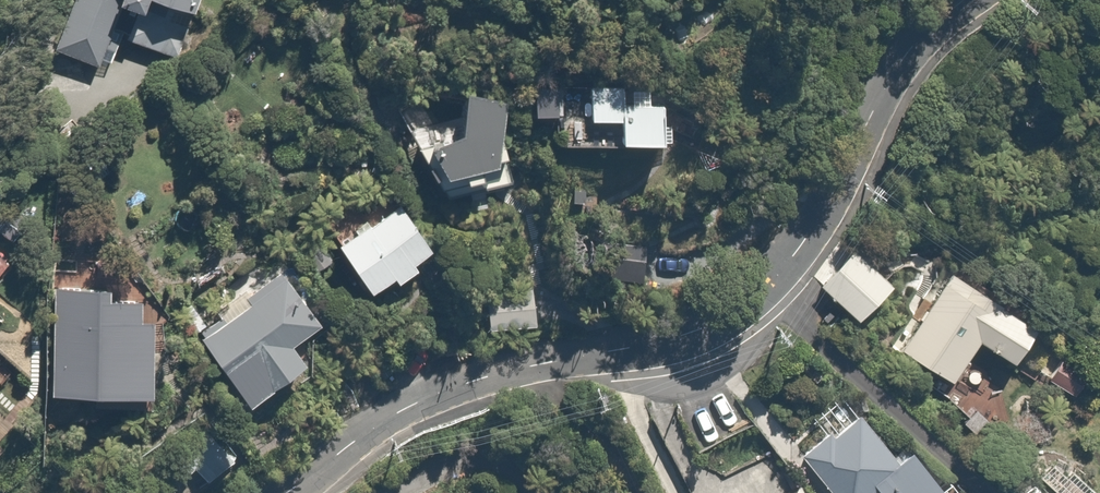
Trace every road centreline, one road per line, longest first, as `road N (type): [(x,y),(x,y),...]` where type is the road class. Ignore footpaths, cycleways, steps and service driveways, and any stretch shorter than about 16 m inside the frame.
road 1 (residential): [(292,492),(384,424),(467,386),(590,357),(663,355),(743,320),(836,201),(899,68),(940,22),(973,0)]

